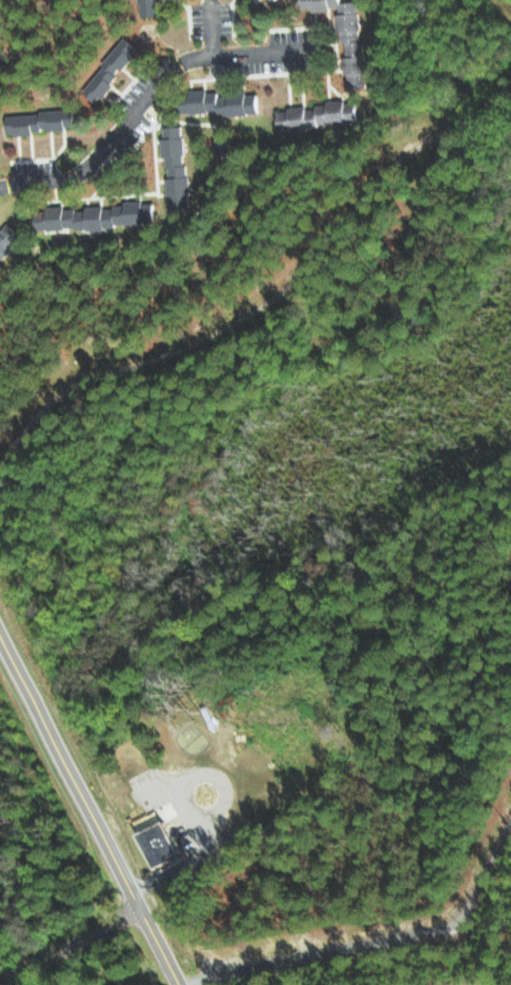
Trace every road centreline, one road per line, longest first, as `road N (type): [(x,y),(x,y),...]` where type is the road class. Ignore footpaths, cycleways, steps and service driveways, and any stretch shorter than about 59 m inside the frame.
road 1 (secondary): [(173,984),(55,751)]
road 2 (residential): [(0,983),(137,913)]

